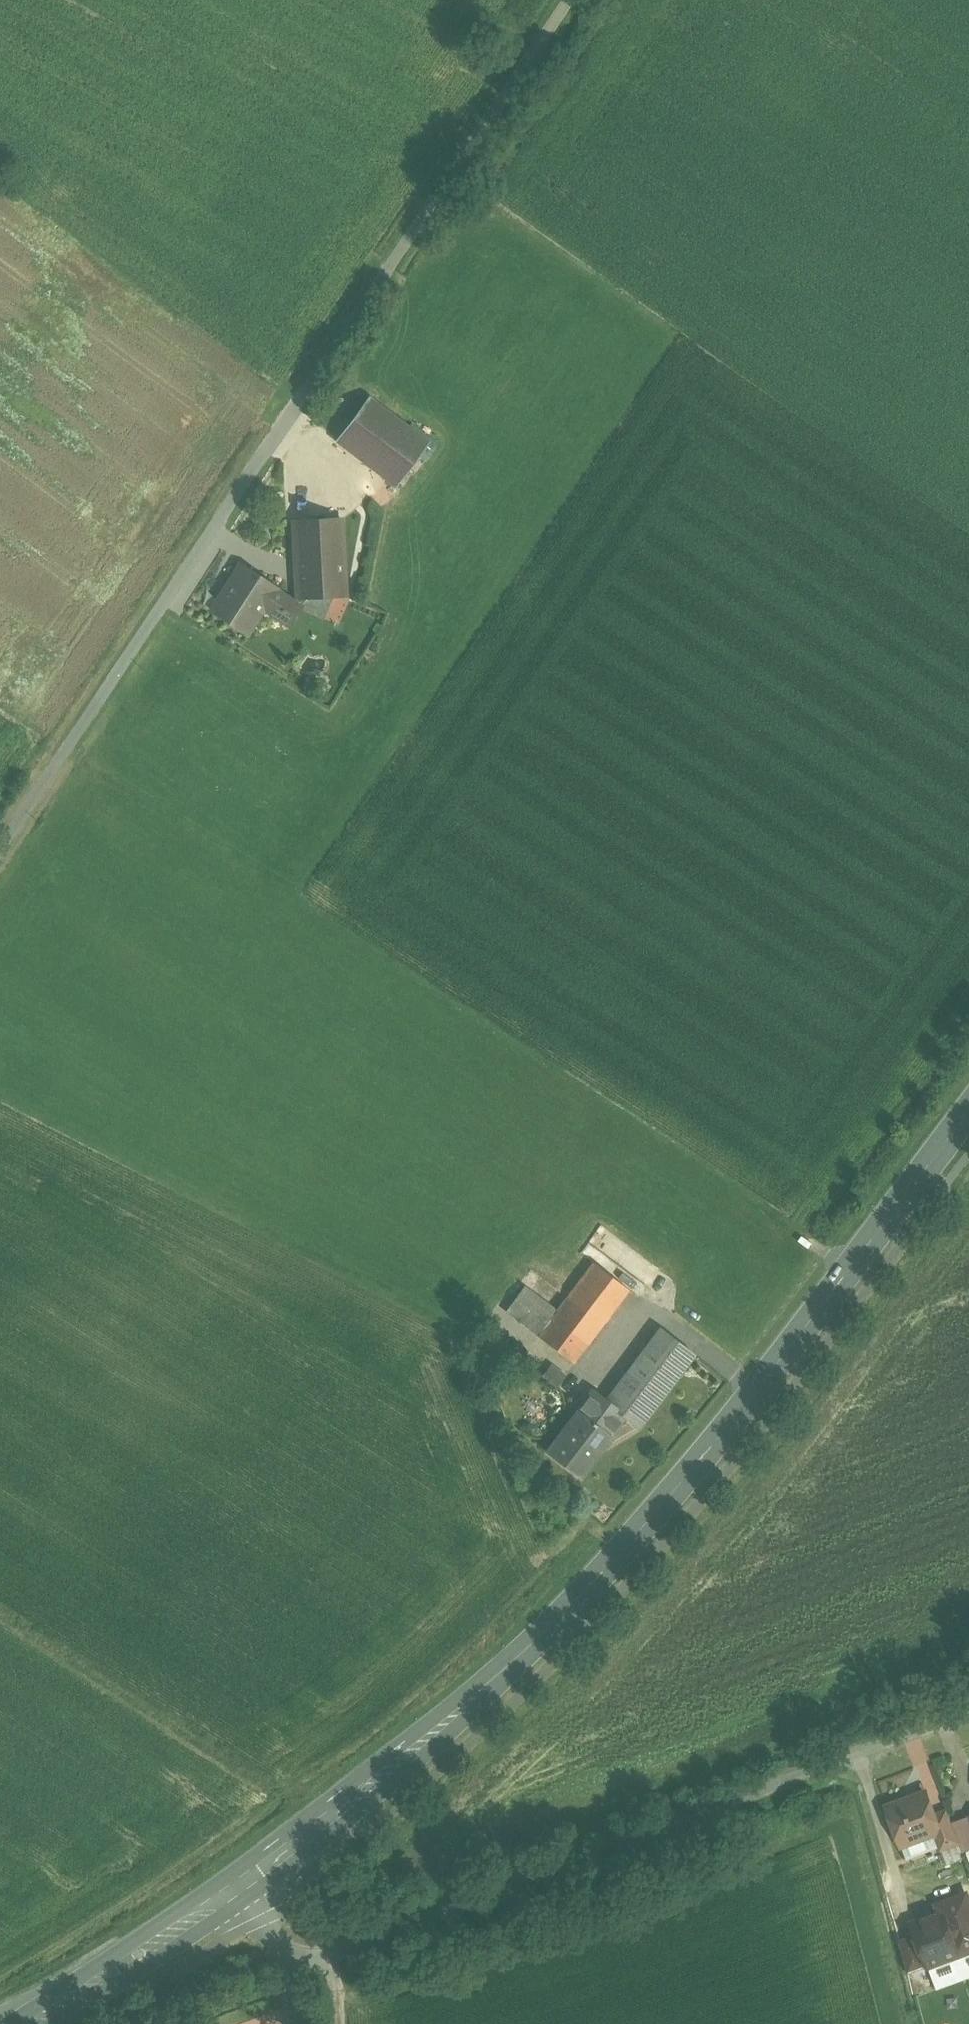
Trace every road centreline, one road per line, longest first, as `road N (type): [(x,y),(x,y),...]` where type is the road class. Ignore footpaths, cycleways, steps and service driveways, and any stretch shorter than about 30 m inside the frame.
road 1 (primary): [(240,1900),(467,1710),(589,1590),(743,1412),(968,1115)]
road 2 (unclassified): [(0,848),(569,0)]
road 3 (unclassified): [(968,1715),(295,1966)]
road 4 (primary): [(43,2023),(240,1900)]

